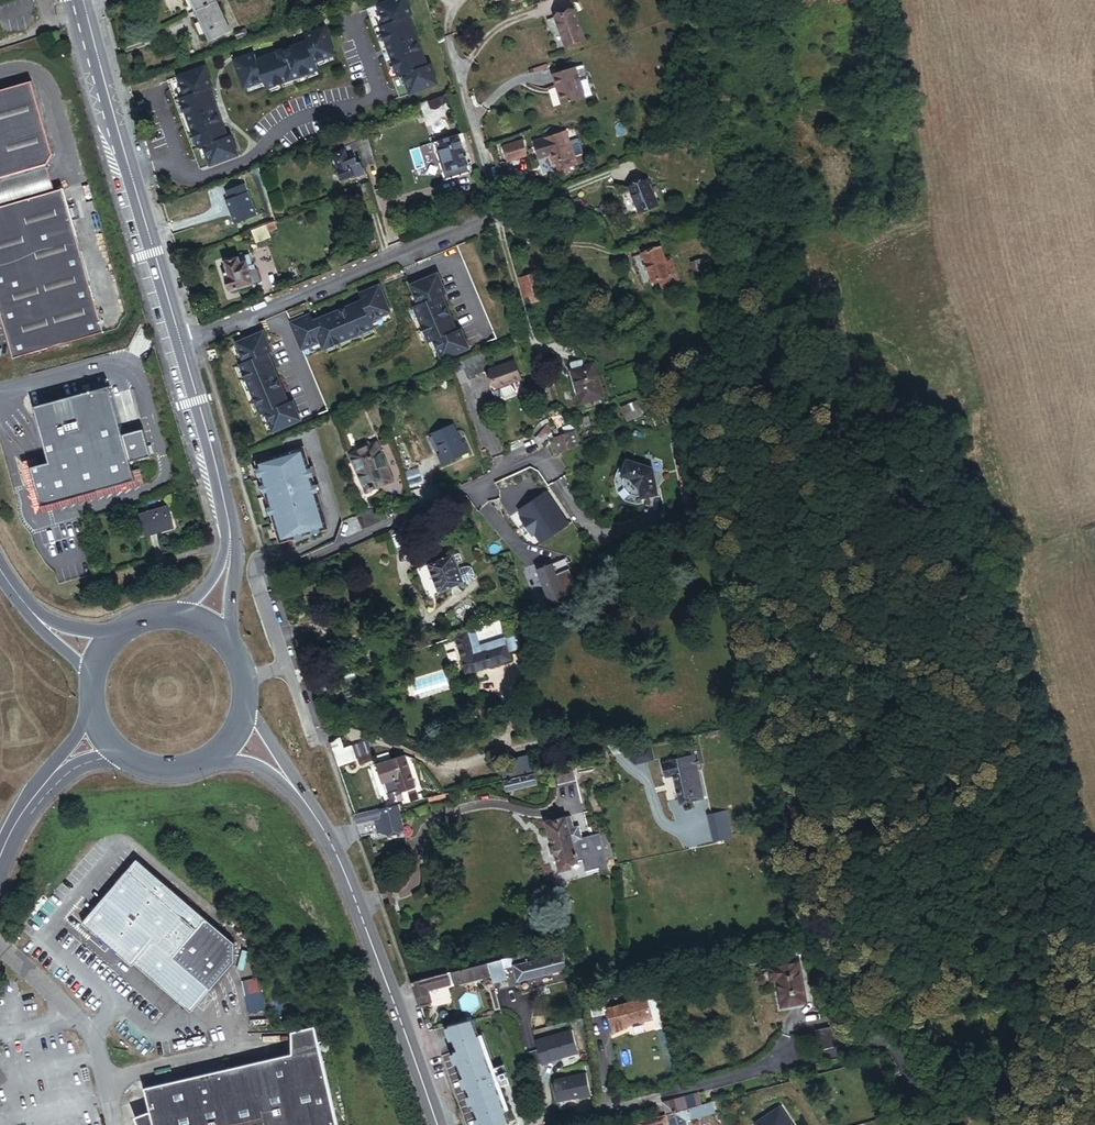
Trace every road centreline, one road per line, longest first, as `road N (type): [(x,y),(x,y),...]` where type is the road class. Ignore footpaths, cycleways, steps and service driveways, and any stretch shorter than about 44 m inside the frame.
road 1 (secondary): [(290,783),(337,854),(437,1124)]
road 2 (residential): [(500,210),(181,343)]
road 3 (secondary): [(181,343),(86,13)]
road 4 (residential): [(541,454),(267,578)]
road 5 (secondary): [(231,549),(181,343)]

